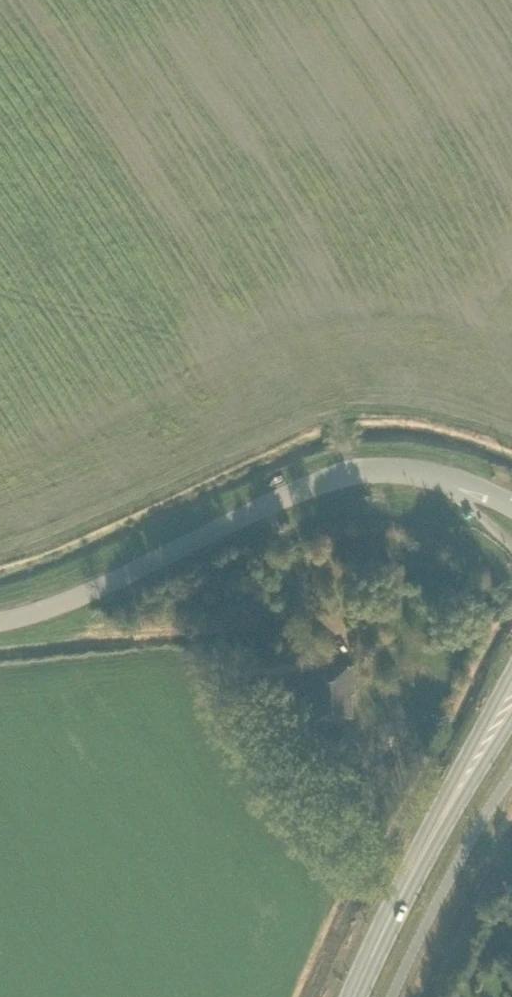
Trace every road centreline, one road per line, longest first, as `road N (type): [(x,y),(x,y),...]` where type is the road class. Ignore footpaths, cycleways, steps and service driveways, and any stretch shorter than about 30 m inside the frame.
road 1 (tertiary): [(0,621),(113,582),(322,479),(407,471),(511,503)]
road 2 (primary): [(511,671),(422,837),(386,925)]
road 3 (primary): [(386,925),(404,907),(511,717)]

